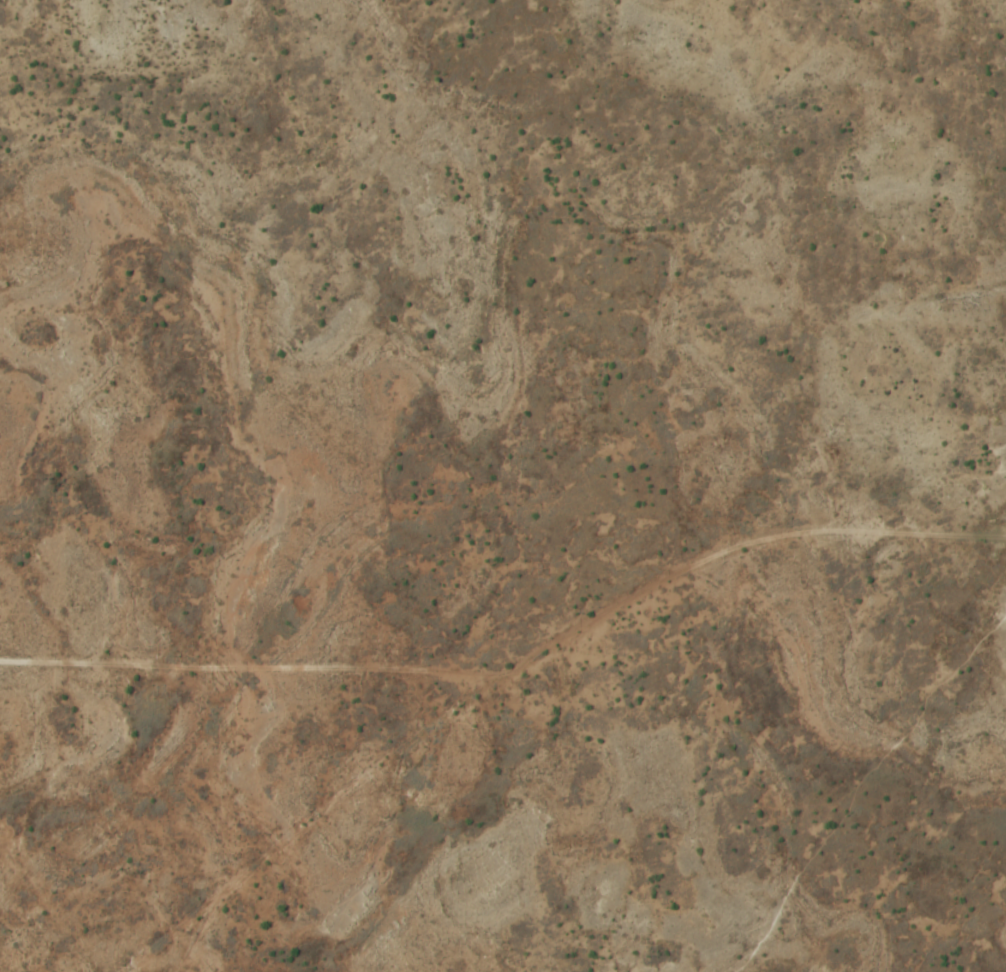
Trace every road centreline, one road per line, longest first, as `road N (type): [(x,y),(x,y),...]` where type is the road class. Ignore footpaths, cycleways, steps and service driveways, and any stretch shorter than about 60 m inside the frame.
road 1 (residential): [(1005,567),(727,557),(665,582),(143,971)]

